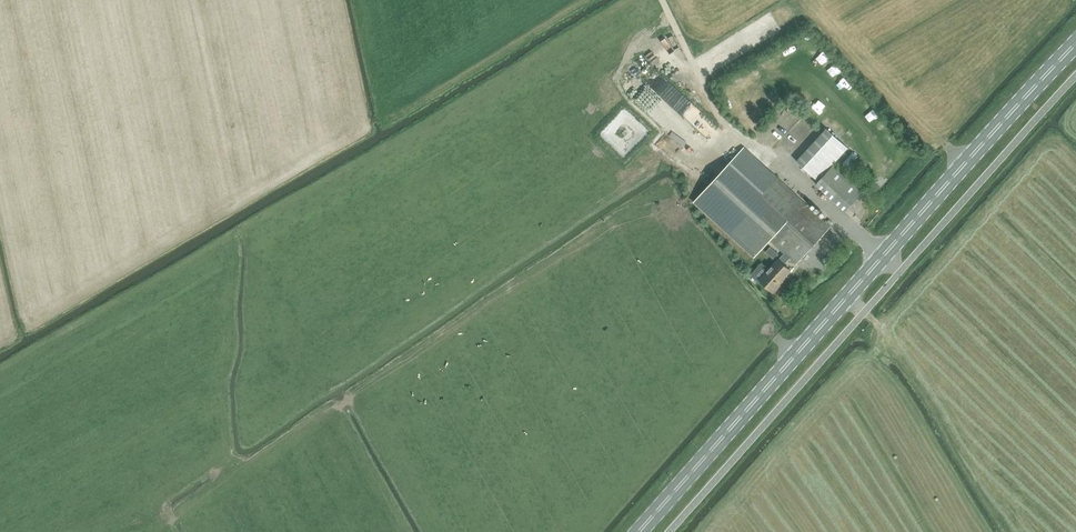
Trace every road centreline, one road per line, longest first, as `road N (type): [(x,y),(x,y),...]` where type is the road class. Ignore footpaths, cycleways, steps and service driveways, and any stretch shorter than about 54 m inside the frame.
road 1 (secondary): [(639,531),(1075,45)]
road 2 (track): [(879,258),(760,148),(732,133)]
road 3 (track): [(662,0),(732,133)]

